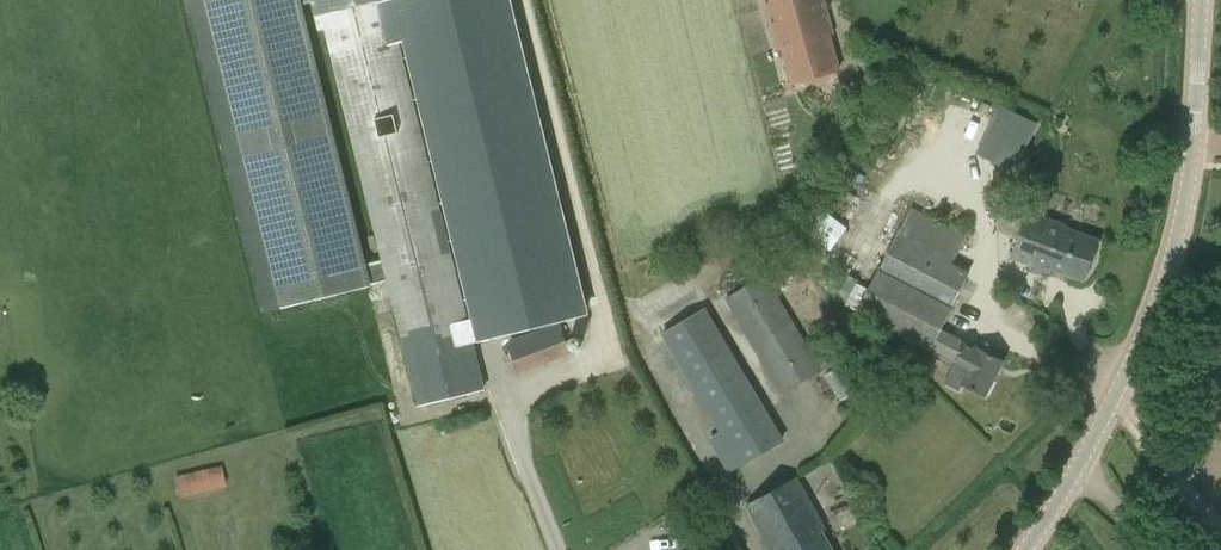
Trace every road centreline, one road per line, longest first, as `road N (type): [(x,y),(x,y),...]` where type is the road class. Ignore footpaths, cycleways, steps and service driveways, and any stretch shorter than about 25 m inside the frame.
road 1 (tertiary): [(1025,549),(1110,404),(1177,247),(1201,0)]
road 2 (track): [(1110,404),(1162,447),(1220,533)]

